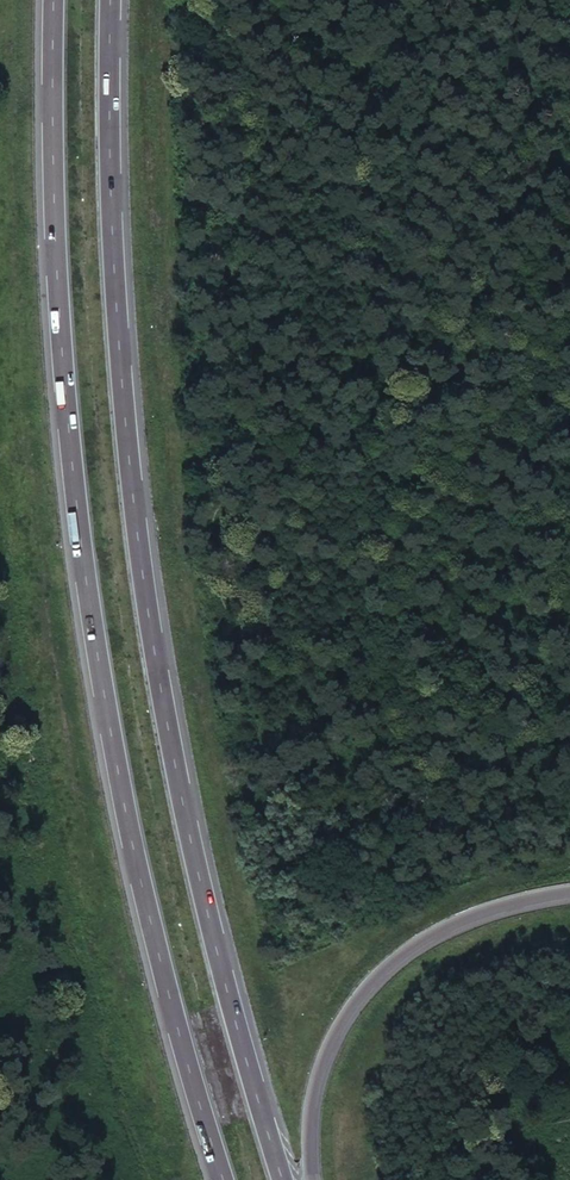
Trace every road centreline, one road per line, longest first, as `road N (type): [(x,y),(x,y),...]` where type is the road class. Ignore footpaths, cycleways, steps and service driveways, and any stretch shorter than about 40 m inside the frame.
road 1 (motorway): [(279,1179),(217,973),(143,601),(110,281),(107,0)]
road 2 (motorway): [(56,0),(50,120),(81,562),(159,971),(221,1179)]
road 3 (motorway): [(311,1179),(311,1092),(332,1037),(381,972),(437,931),(569,892)]

